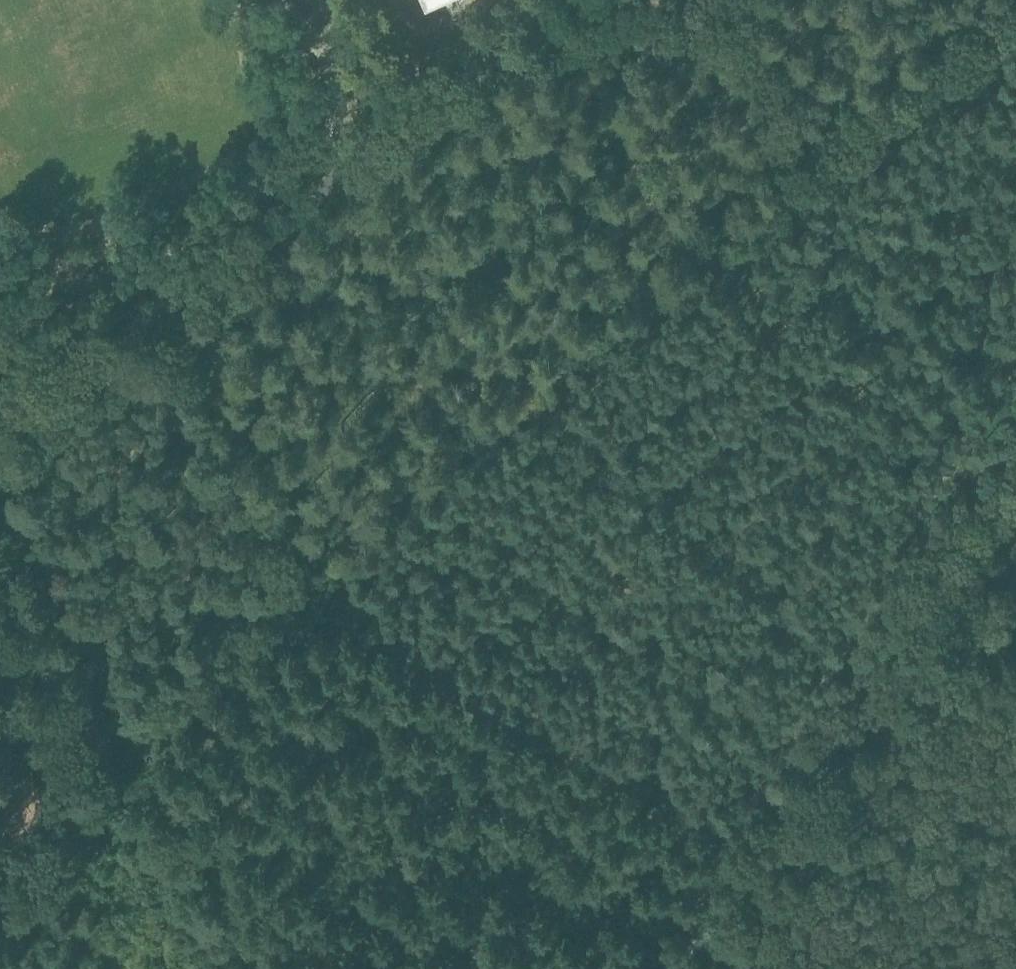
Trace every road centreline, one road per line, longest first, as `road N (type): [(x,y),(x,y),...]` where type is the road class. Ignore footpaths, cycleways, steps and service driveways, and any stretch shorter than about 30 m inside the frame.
road 1 (unclassified): [(0,408),(572,0)]
road 2 (track): [(142,776),(0,505)]

